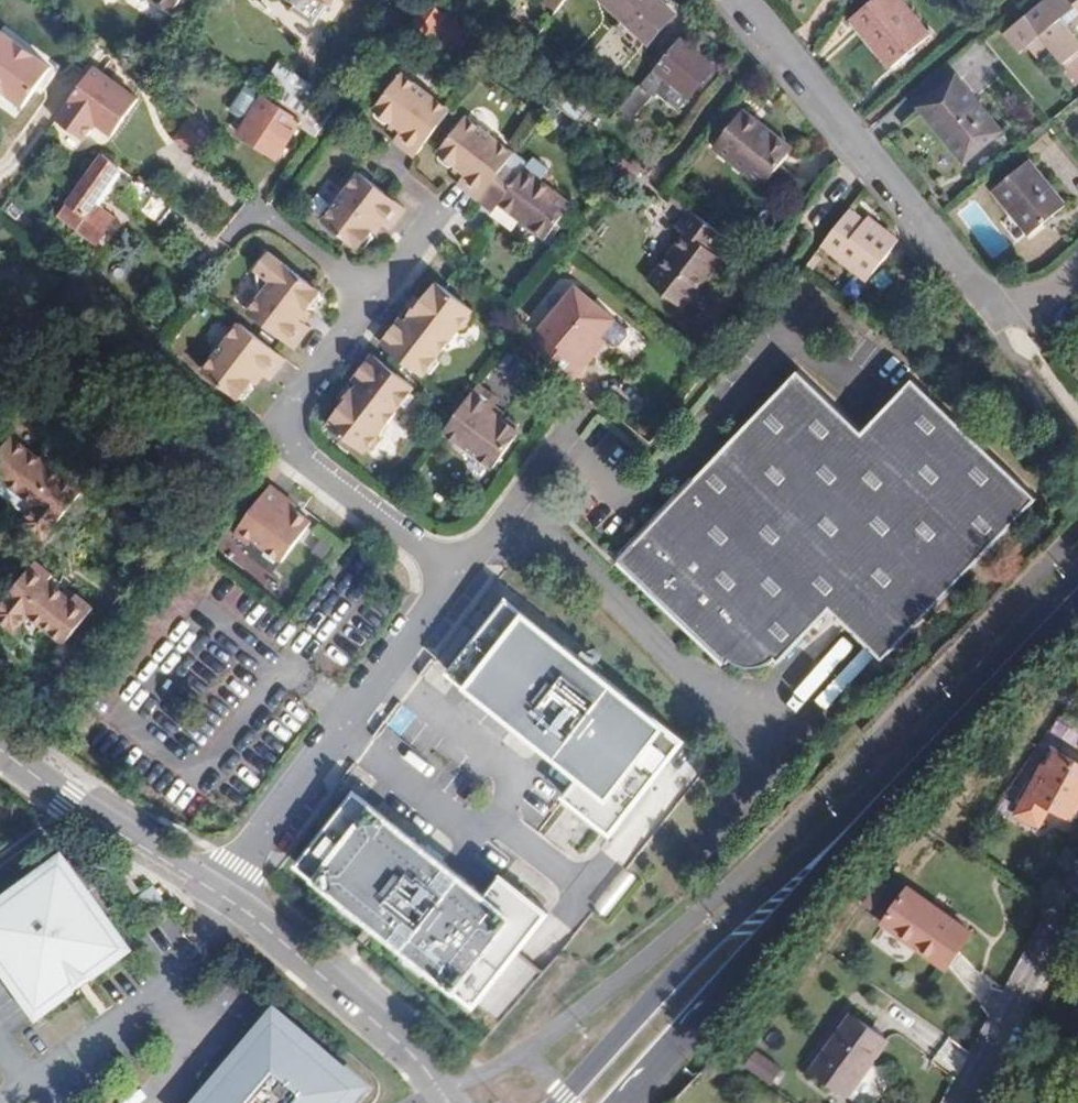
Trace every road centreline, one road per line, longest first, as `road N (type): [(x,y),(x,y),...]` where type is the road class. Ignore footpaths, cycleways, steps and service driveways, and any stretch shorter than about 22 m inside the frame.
road 1 (residential): [(738,0),(986,294),(1035,307),(1077,269)]
road 2 (primary): [(778,898),(1077,581)]
road 3 (residential): [(456,576),(215,893)]
road 4 (residential): [(367,294),(276,441),(456,576)]
road 5 (residential): [(448,1102),(394,1040),(215,893)]
road 6 (primary): [(778,898),(669,987),(559,1102)]
road 7 (residential): [(215,893),(0,747)]
road 8 (primary): [(620,1102),(778,898)]
road 9 (residential): [(953,1102),(1077,877)]
road 10 (residential): [(585,399),(456,576)]
road 11 (residential): [(373,163),(431,208),(367,294)]
road 12 (residential): [(367,294),(255,209),(232,233)]

